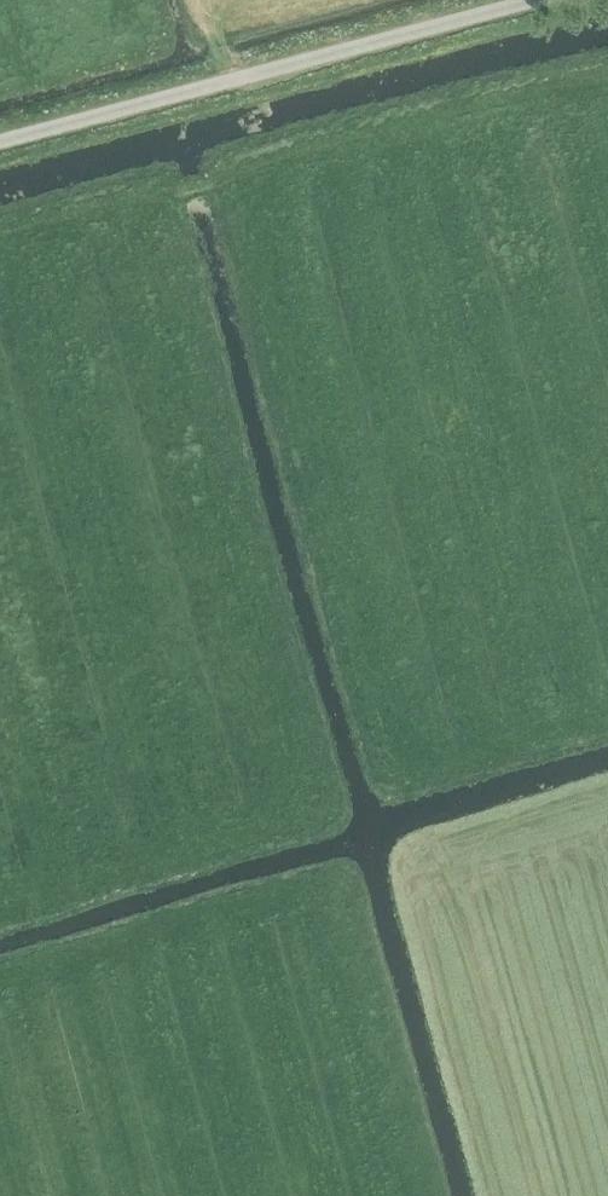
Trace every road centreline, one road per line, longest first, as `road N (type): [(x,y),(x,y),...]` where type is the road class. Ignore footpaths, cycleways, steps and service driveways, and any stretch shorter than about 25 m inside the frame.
road 1 (unclassified): [(0,143),(541,0)]

